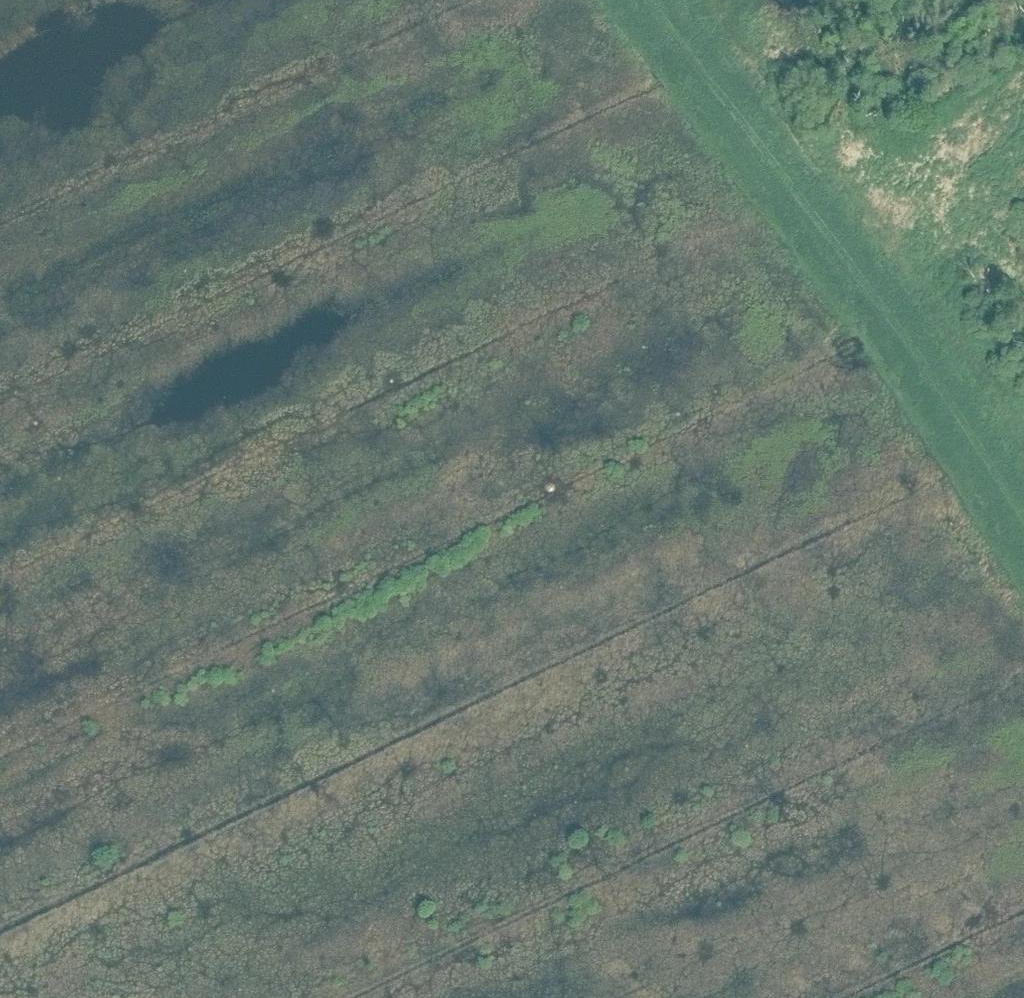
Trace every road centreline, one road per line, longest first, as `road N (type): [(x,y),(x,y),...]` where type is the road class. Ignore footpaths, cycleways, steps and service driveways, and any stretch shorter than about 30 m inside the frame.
road 1 (track): [(1023,515),(846,259),(649,0)]

